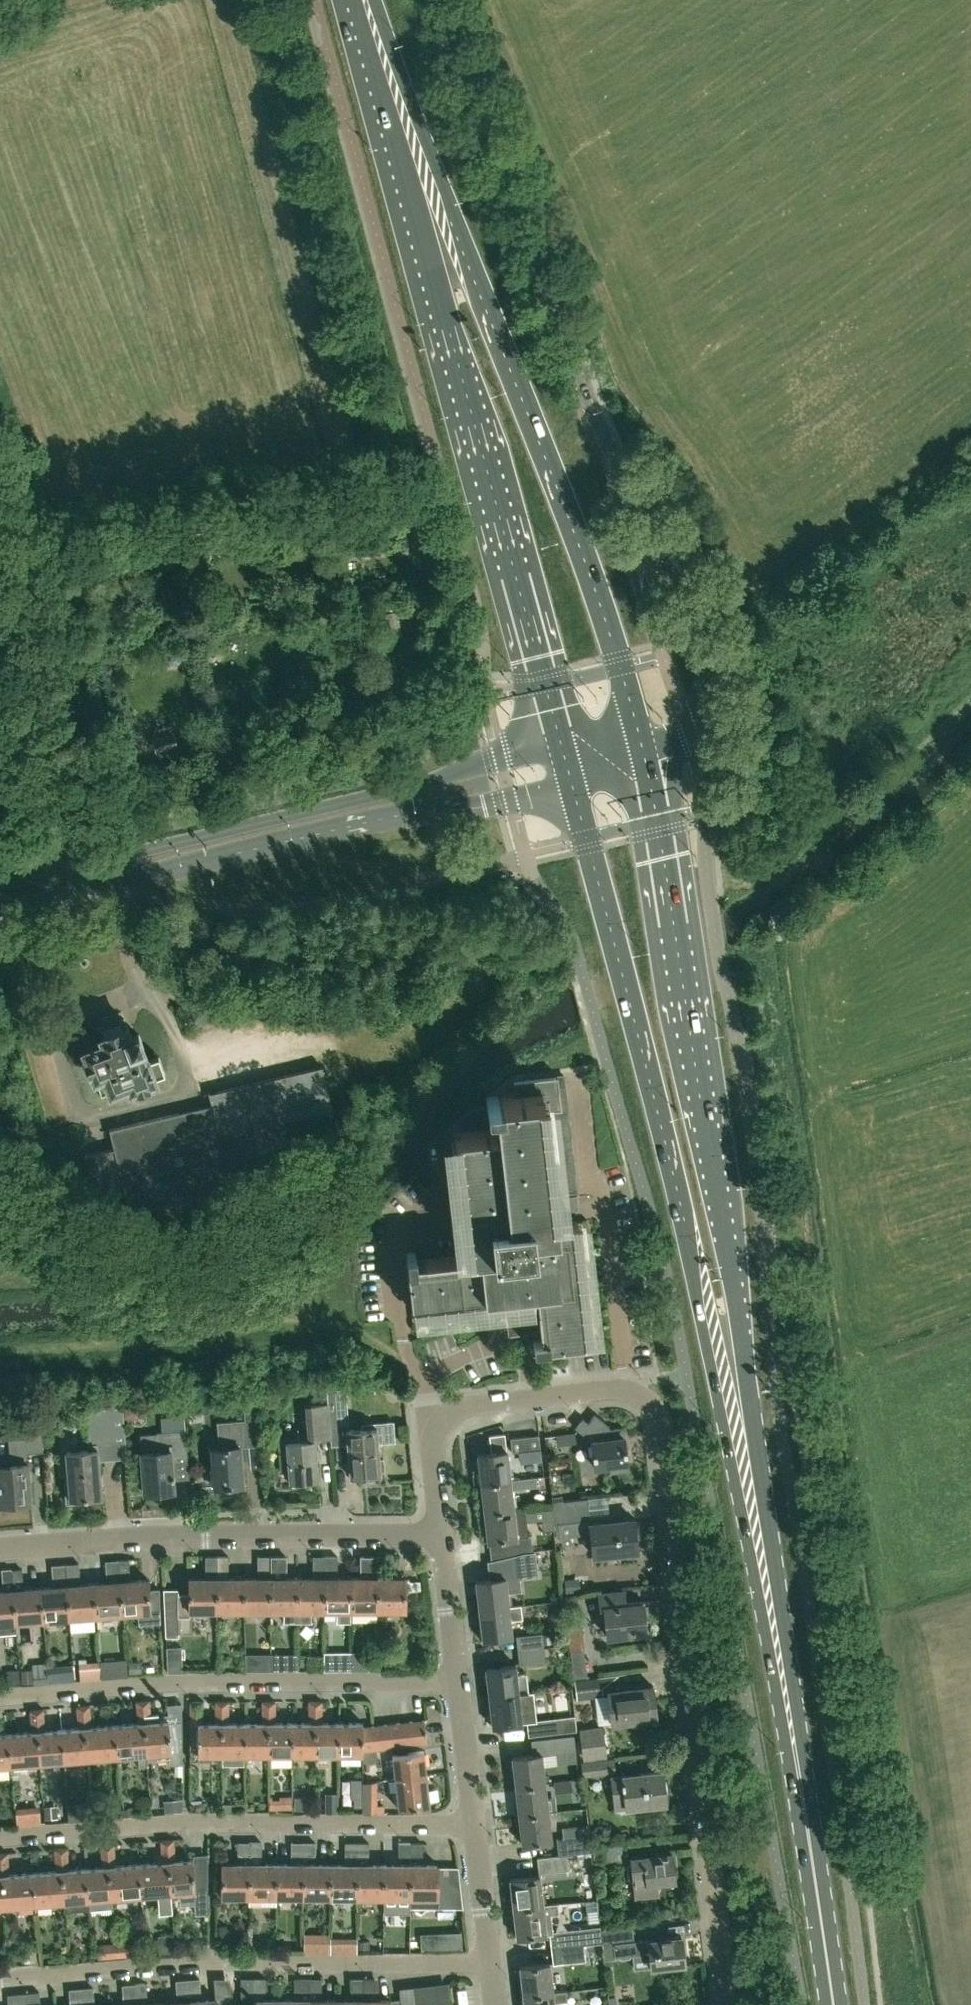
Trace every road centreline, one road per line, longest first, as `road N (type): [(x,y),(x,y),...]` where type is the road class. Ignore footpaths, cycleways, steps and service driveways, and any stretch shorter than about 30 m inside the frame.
road 1 (primary): [(791,1732),(715,1134),(640,733)]
road 2 (primary): [(565,777),(655,1120),(791,1732)]
road 3 (secondary): [(640,733),(694,711),(703,643),(657,531),(598,429),(433,0)]
road 4 (primary): [(640,733),(577,530),(374,0)]
road 5 (primary): [(350,0),(448,328),(555,740)]
road 6 (residential): [(726,2004),(665,1435),(637,1389)]
road 7 (tertiary): [(0,907),(377,816),(510,800),(565,777)]
road 8 (tertiary): [(555,740),(406,786),(0,884)]
road 9 (residential): [(0,1978),(214,1955),(488,1955)]
road 10 (residential): [(0,1832),(204,1814),(473,1821)]
road 11 (residential): [(0,1691),(457,1677)]
road 12 (residential): [(0,1543),(440,1528)]
road 13 (residential): [(440,1528),(427,1414),(637,1389)]
road 14 (primary): [(833,2004),(791,1732)]
road 15 (track): [(0,589),(85,829)]
road 16 (residential): [(457,1677),(440,1528)]
road 17 (residential): [(473,1821),(457,1677)]
road 18 (residential): [(488,1955),(473,1821)]

